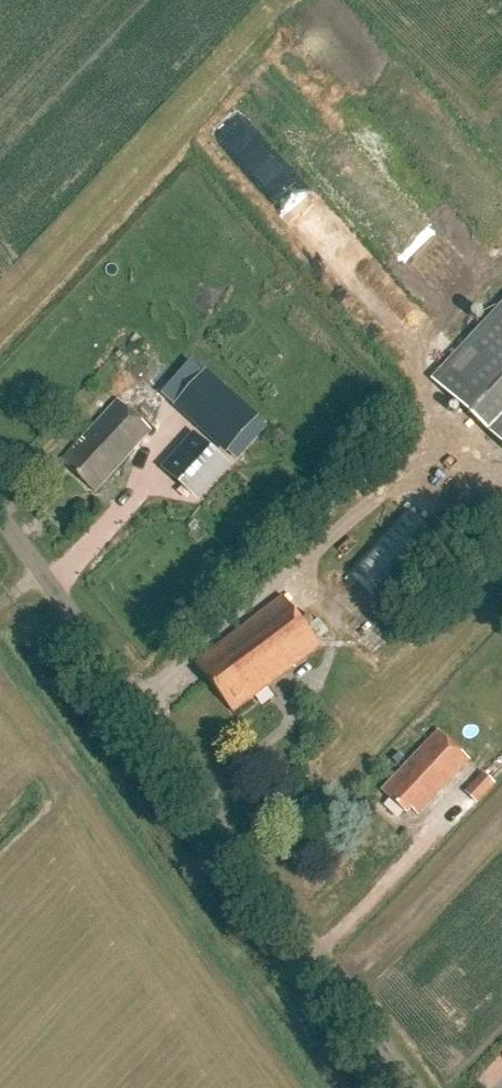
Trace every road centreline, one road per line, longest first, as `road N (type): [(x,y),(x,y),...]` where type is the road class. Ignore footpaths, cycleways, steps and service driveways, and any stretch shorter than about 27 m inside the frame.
road 1 (tertiary): [(399,1087),(0,538)]

